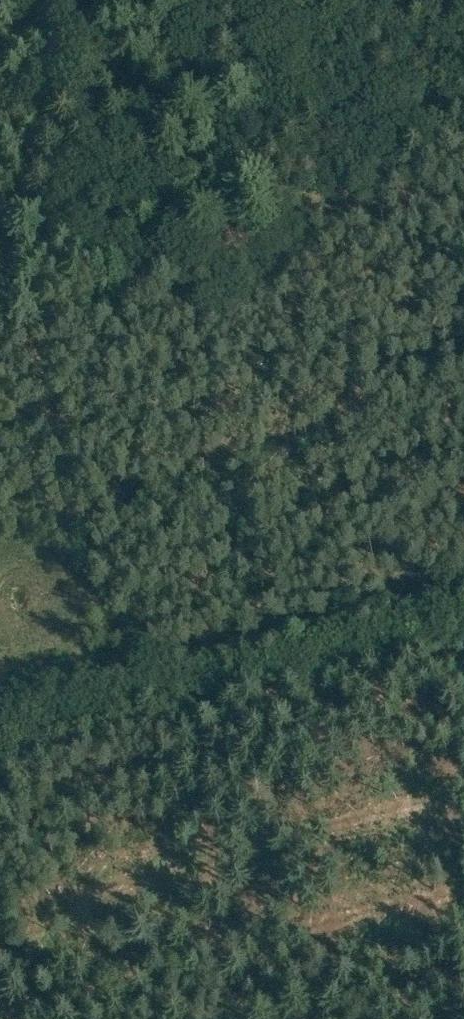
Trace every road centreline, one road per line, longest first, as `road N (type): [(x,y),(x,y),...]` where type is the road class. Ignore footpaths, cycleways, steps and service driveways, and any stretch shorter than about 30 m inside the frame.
road 1 (track): [(0,717),(463,596)]

